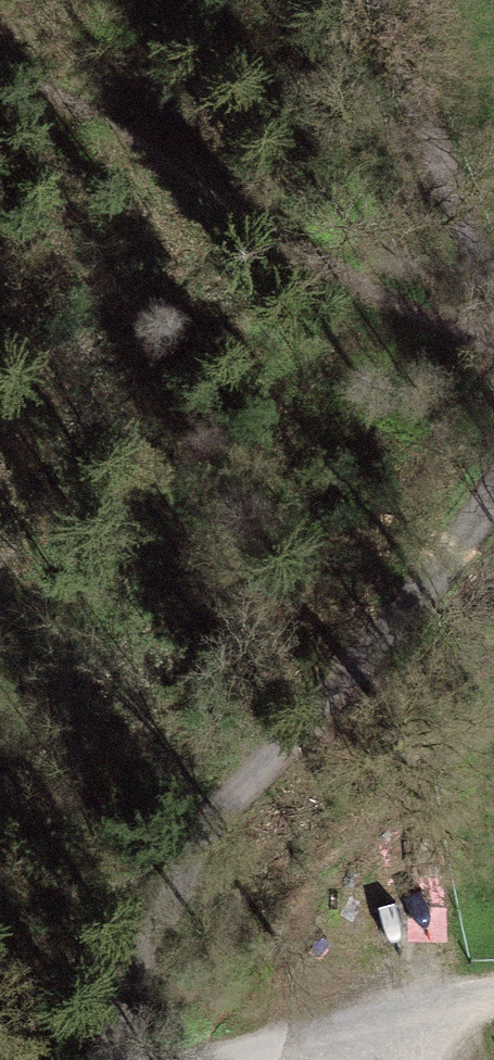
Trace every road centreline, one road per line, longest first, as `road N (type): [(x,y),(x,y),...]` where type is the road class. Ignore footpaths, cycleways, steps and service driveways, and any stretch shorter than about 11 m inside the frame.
road 1 (track): [(493,482),(286,649),(217,737),(100,1059)]
road 2 (track): [(0,11),(104,60),(493,359)]
road 3 (track): [(394,0),(493,235)]
road 4 (track): [(408,1012),(202,1059)]

